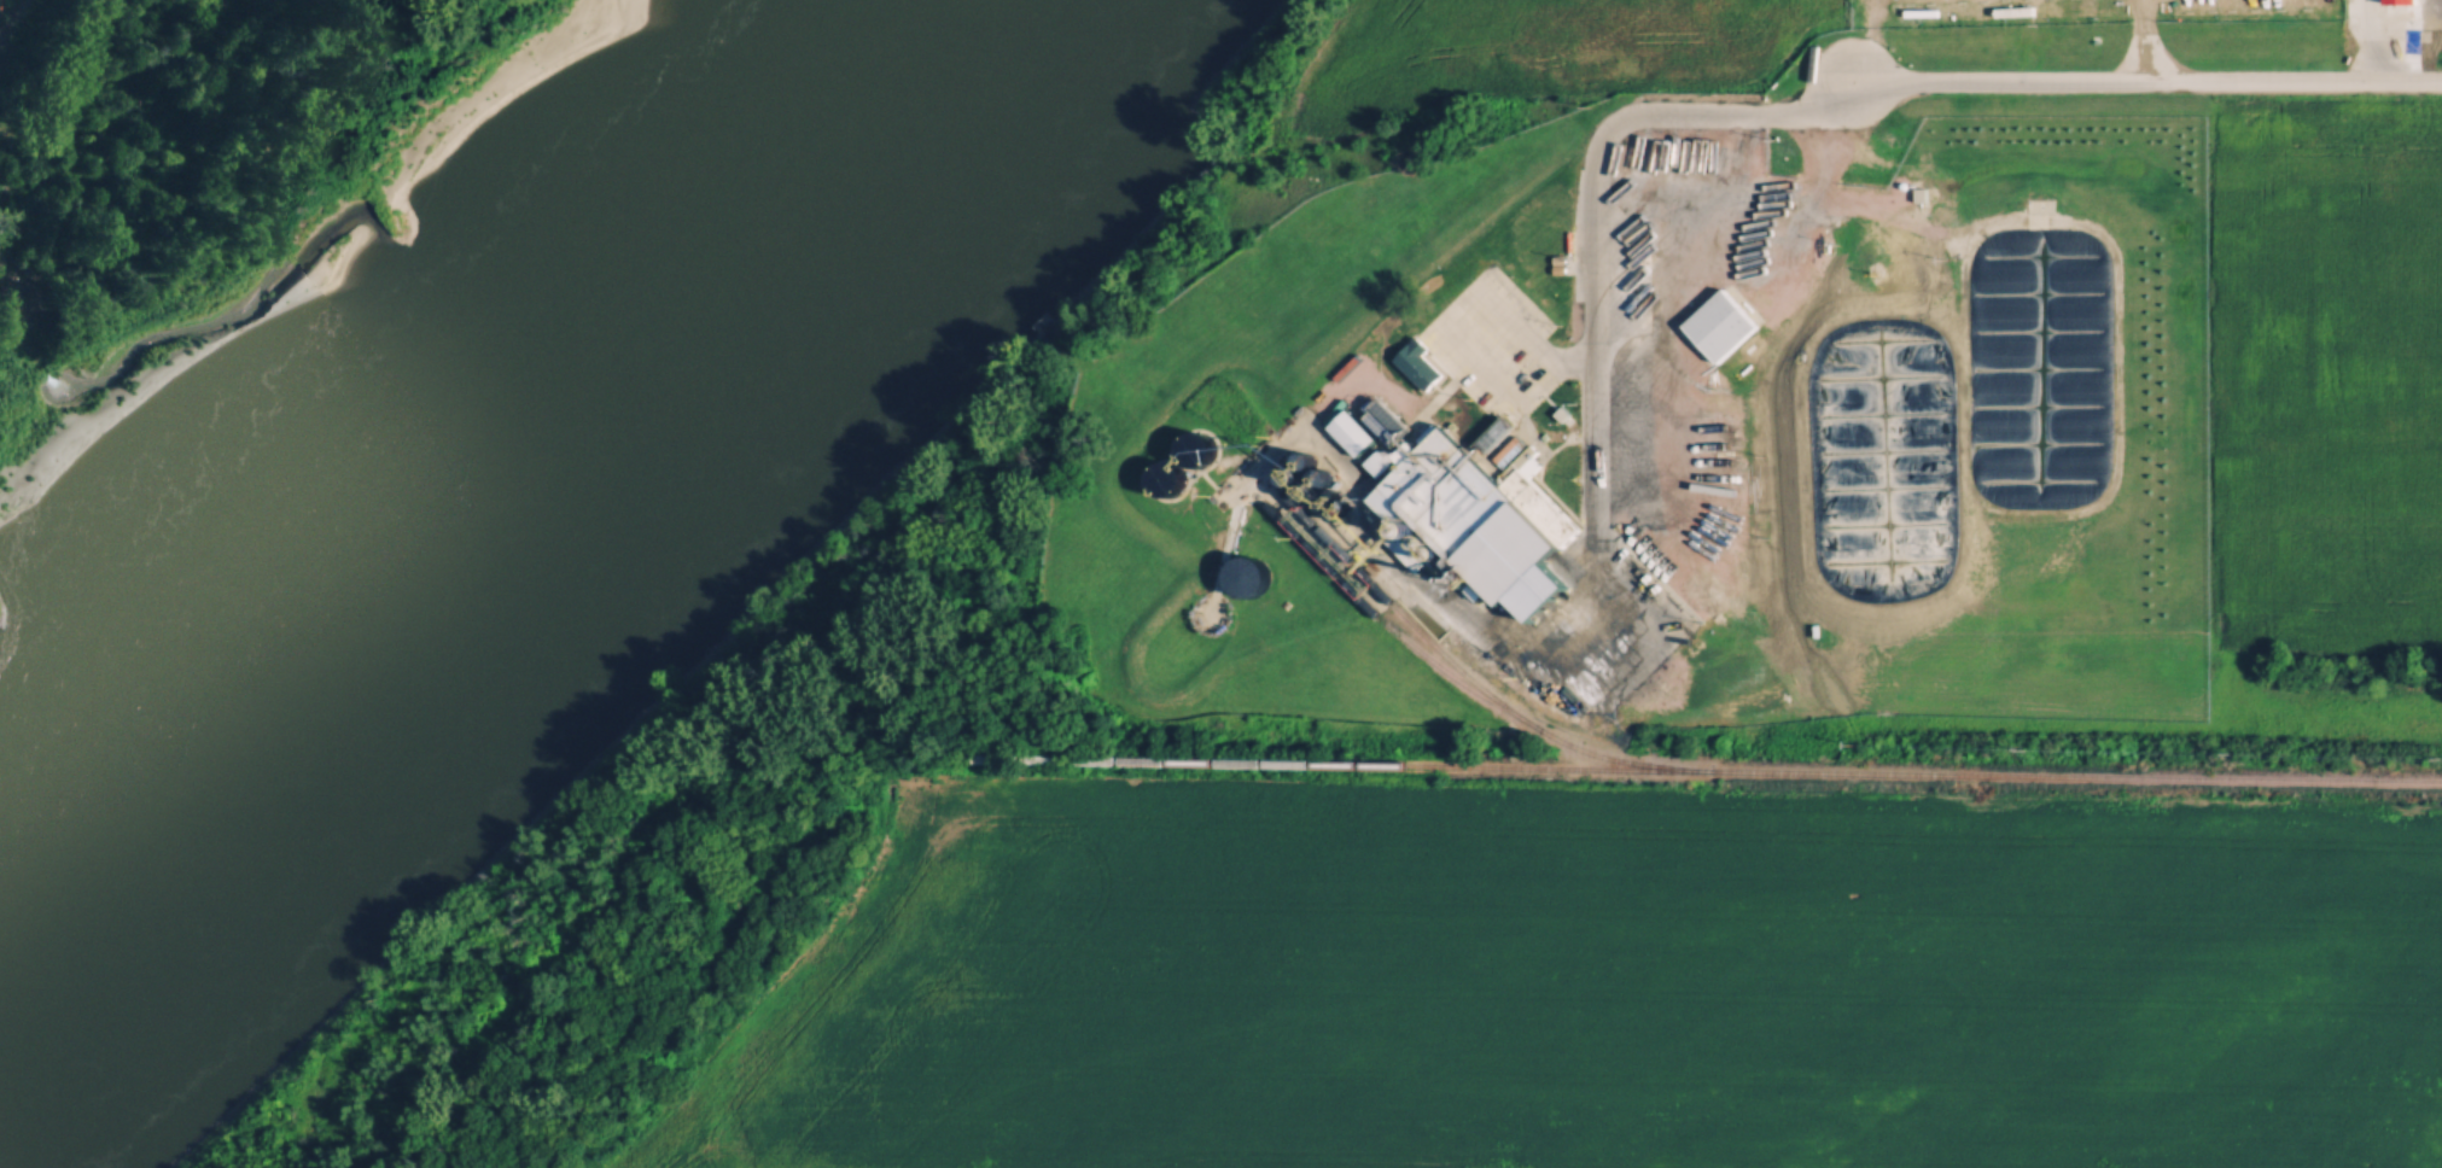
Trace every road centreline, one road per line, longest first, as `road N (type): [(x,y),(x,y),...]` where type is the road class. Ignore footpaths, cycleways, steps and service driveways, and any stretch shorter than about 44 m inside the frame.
road 1 (residential): [(2441,78),(1865,78),(1852,89)]

